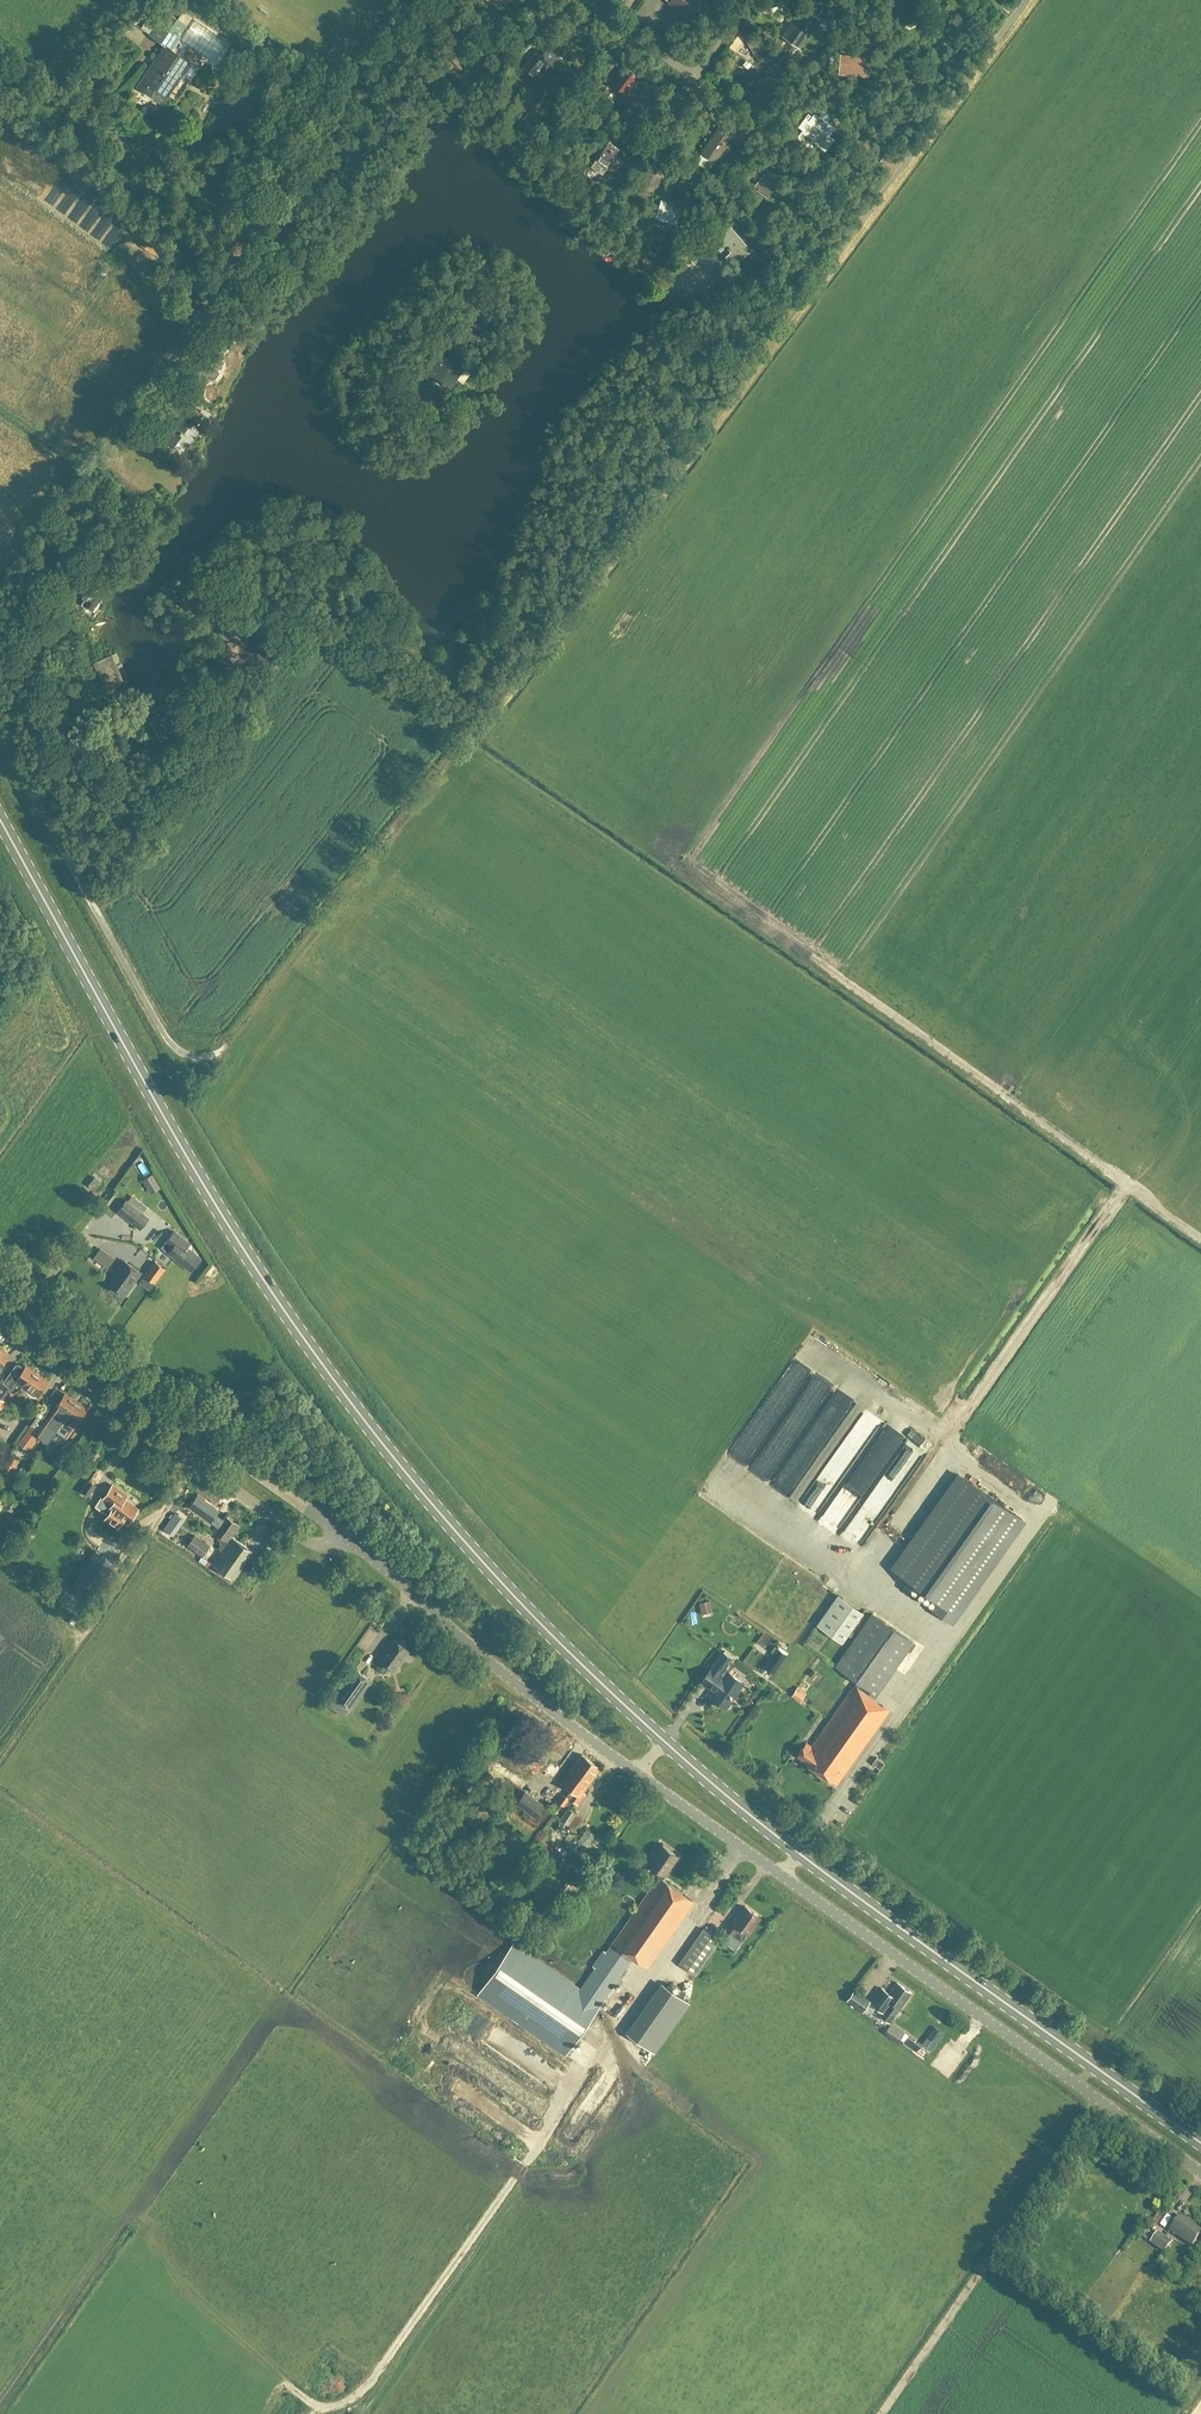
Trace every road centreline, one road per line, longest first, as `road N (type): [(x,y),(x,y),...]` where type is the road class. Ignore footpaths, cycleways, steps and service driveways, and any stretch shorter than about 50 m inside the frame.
road 1 (primary): [(1200,2142),(798,1855),(665,1743),(510,1592),(301,1333),(218,1210),(0,816)]
road 2 (unclassified): [(1200,2172),(492,1668),(407,1585),(341,1536)]
road 3 (unclassified): [(230,1039),(200,1063),(171,1045),(0,737)]
road 4 (unclassified): [(341,1536),(0,1286)]
road 5 (unclassified): [(341,1536),(325,1548),(299,1536),(0,1321)]

